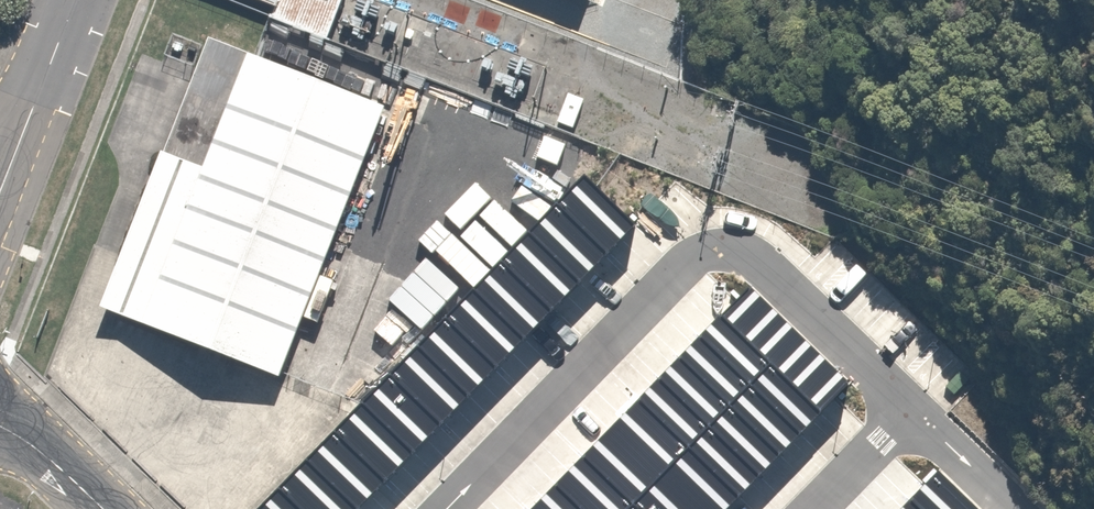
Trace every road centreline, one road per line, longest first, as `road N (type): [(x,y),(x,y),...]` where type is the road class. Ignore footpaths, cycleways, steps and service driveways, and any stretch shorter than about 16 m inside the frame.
road 1 (unknown): [(1022,508),(749,251),(695,255)]
road 2 (unknown): [(695,255),(455,508)]
road 3 (unclassified): [(18,144),(74,0)]
road 4 (unknown): [(913,406),(815,508)]
road 5 (unclassified): [(94,508),(0,434)]

